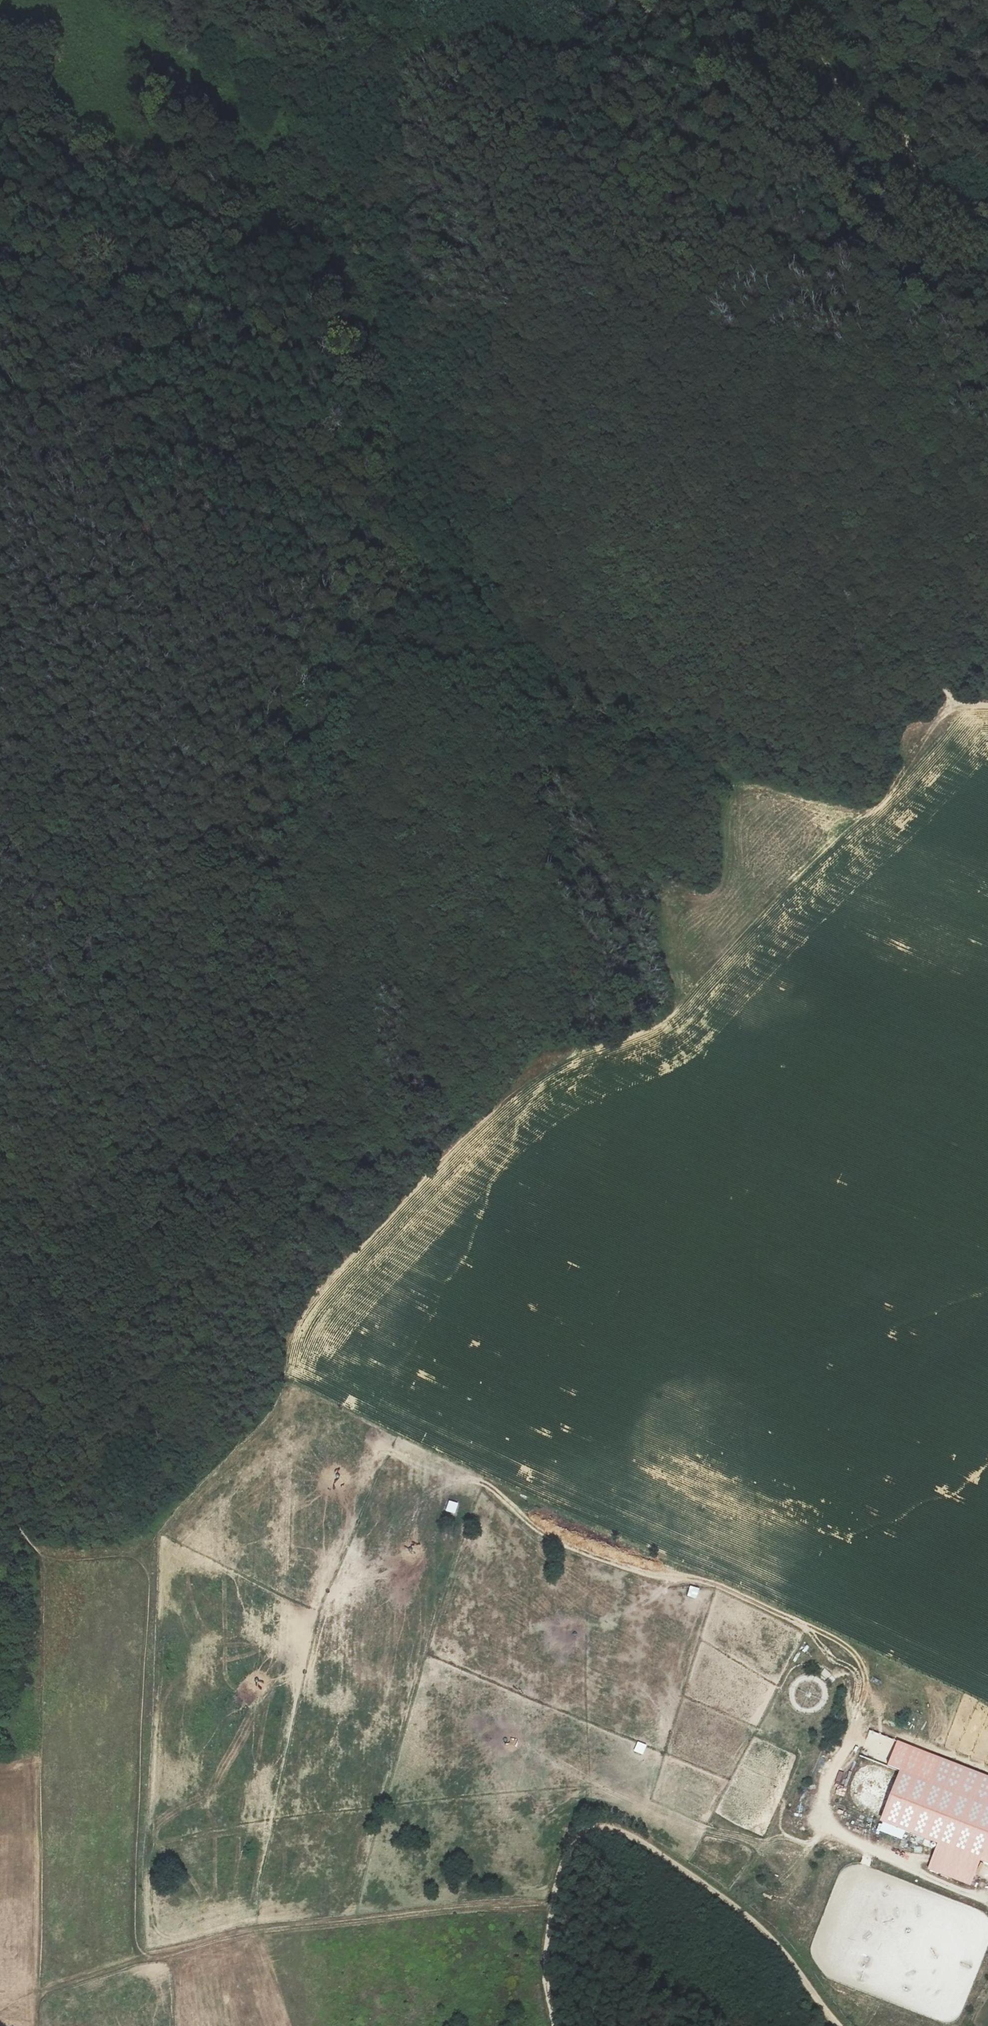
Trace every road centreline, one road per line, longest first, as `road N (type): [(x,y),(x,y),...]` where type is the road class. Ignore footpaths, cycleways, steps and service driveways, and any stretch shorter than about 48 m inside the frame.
road 1 (track): [(149,1579),(140,1961)]
road 2 (track): [(568,1855),(580,1834),(600,1827),(639,1840),(756,1923),(839,2025)]
road 3 (track): [(987,705),(944,714),(872,810)]

